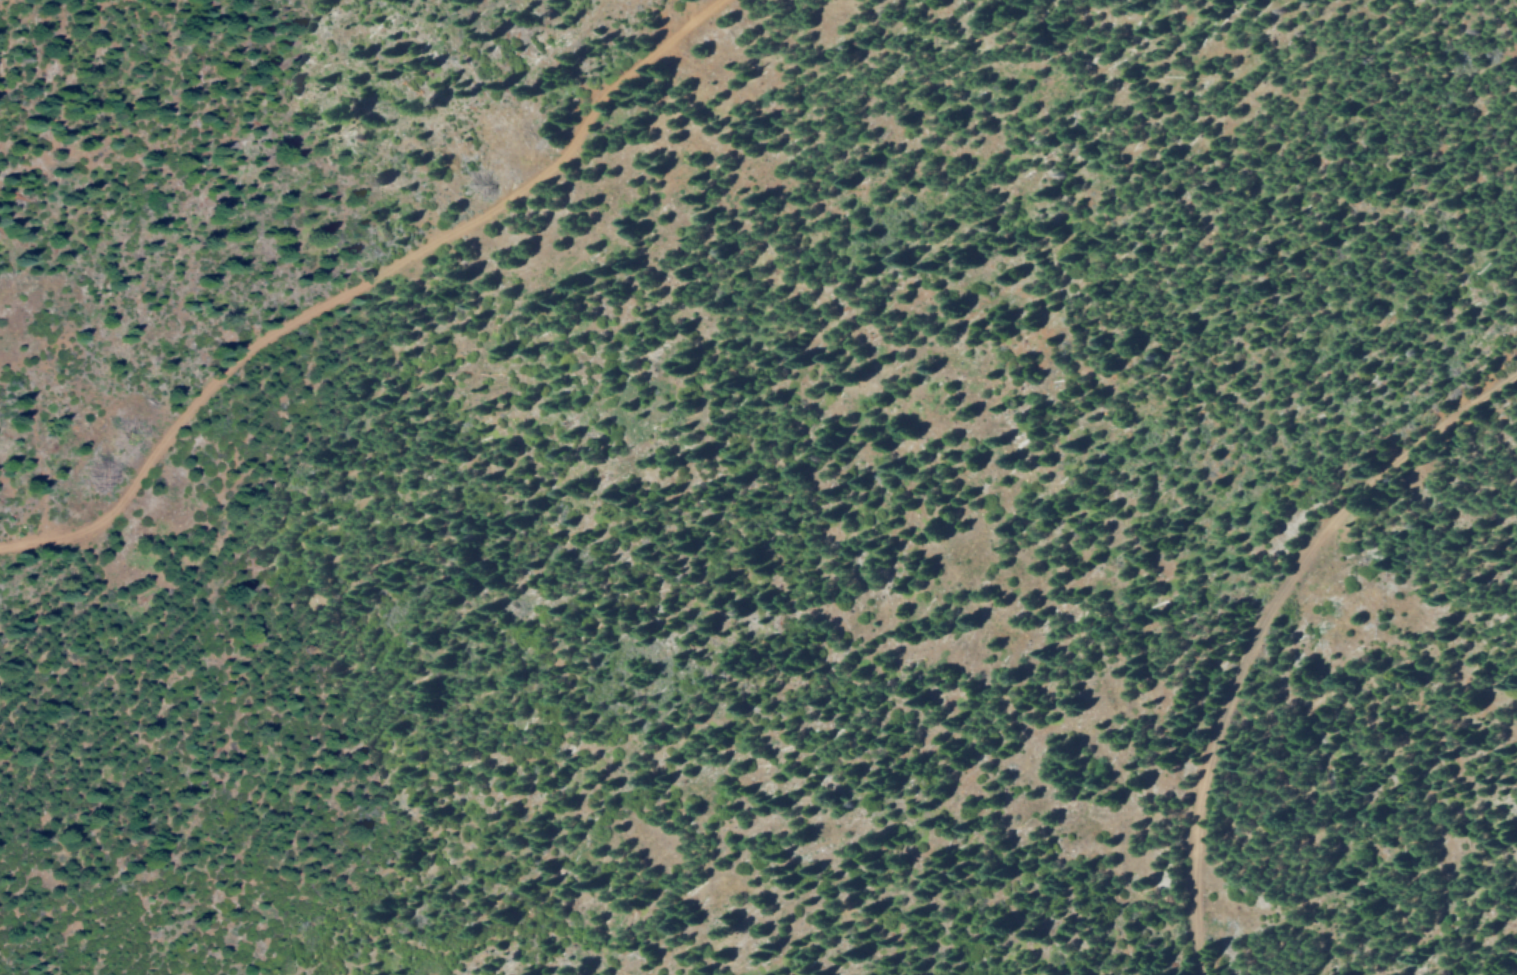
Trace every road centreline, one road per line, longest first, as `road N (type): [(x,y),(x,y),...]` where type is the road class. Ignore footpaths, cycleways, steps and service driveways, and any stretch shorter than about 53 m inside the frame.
road 1 (track): [(723,0),(609,90),(567,154),(492,209),(228,365),(125,498),(86,534),(0,550)]
road 2 (track): [(1201,974),(1192,831),(1221,719),(1296,573),(1416,435),(1516,364)]

